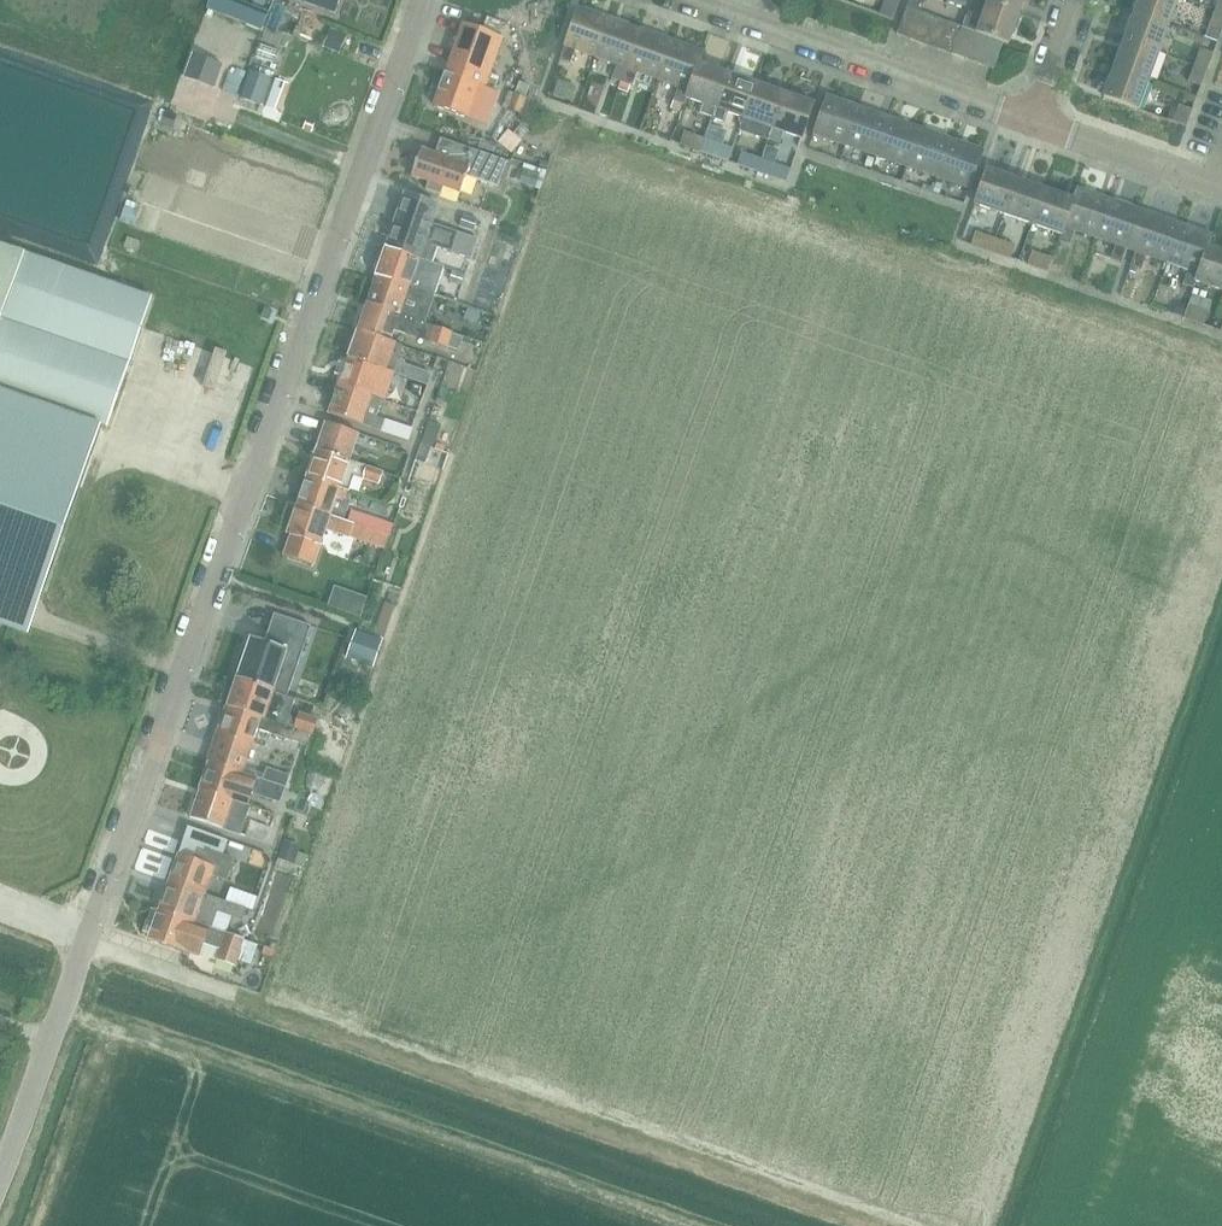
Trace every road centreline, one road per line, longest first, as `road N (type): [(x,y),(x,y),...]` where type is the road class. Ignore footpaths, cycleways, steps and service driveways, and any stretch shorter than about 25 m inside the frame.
road 1 (tertiary): [(0,1178),(422,0)]
road 2 (residential): [(733,17),(1035,120)]
road 3 (residential): [(1035,120),(1221,187)]
road 4 (residential): [(1035,120),(1078,0)]

